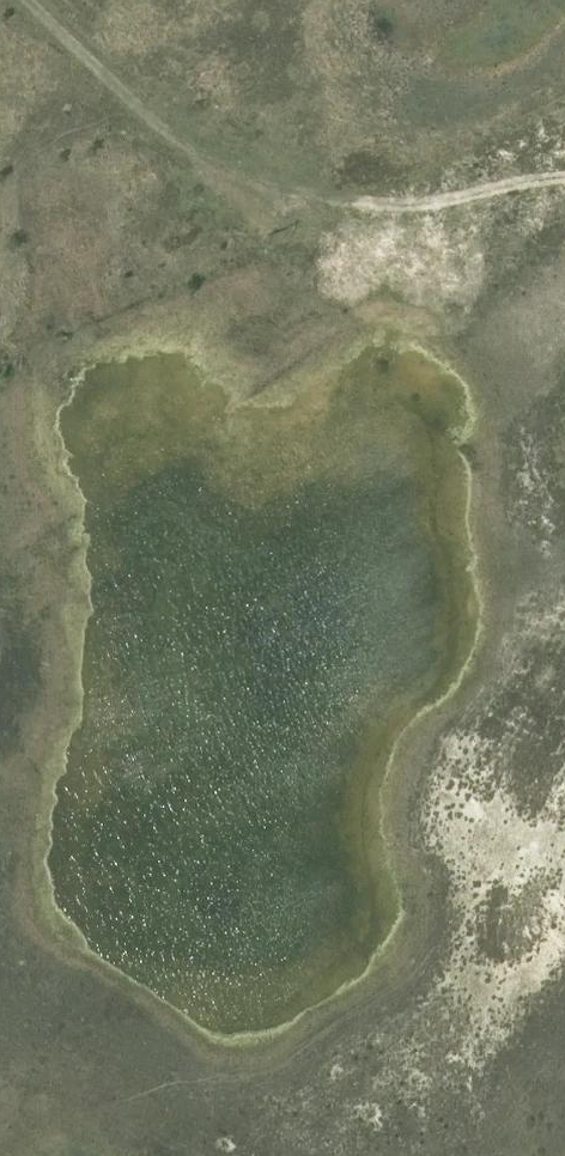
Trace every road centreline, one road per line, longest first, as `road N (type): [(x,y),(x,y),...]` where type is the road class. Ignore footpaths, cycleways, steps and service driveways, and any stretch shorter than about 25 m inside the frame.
road 1 (track): [(33,0),(196,156),(283,194),(380,206),(564,175)]

